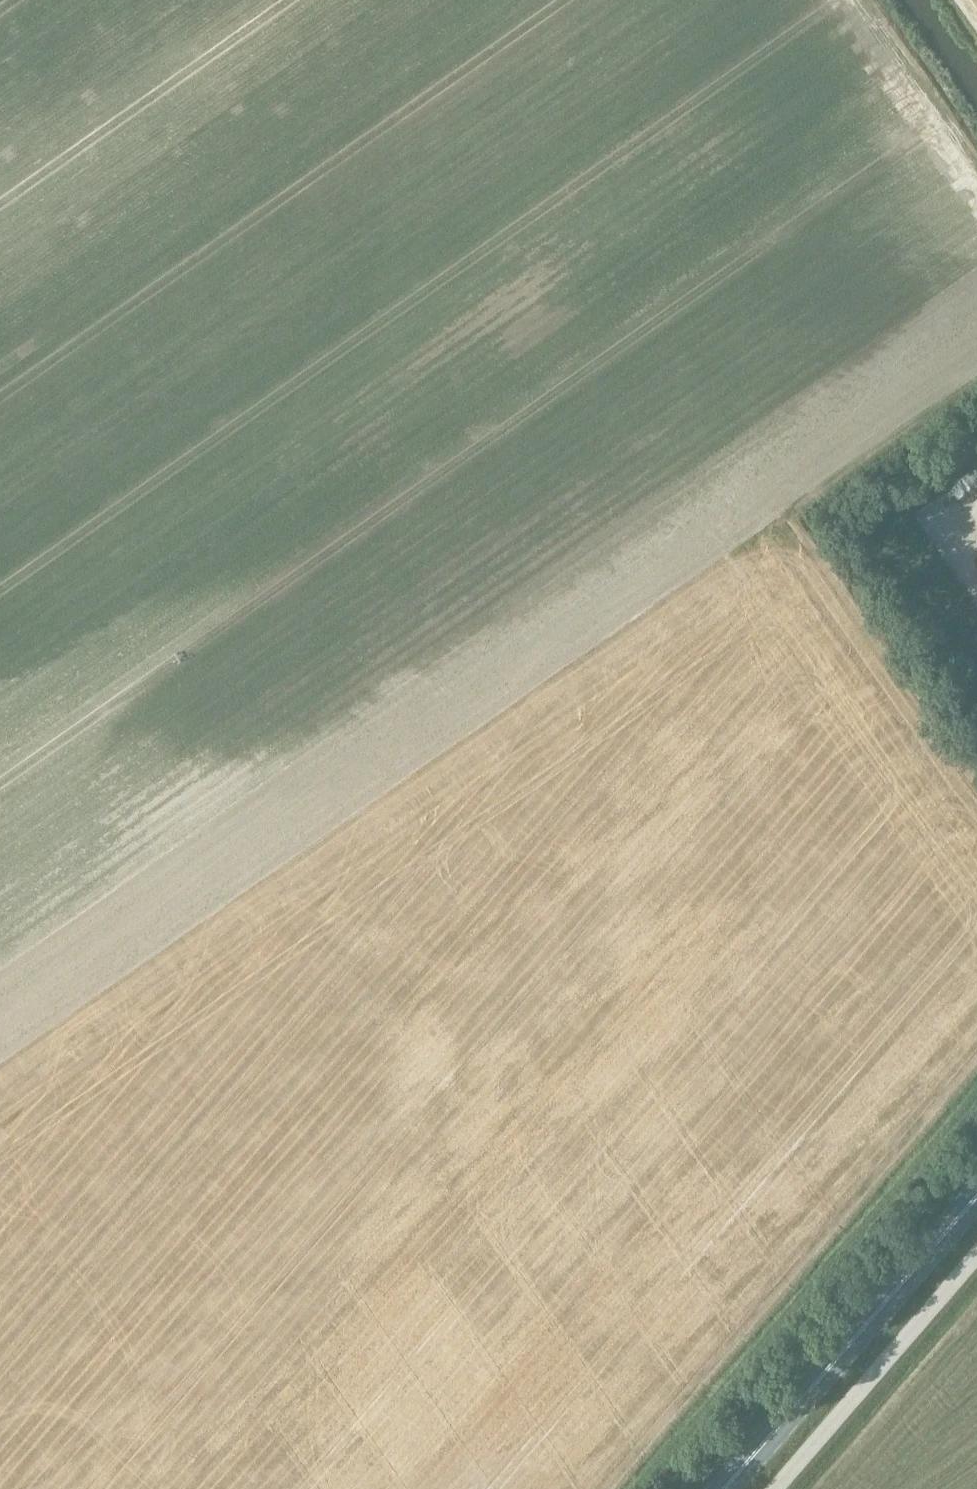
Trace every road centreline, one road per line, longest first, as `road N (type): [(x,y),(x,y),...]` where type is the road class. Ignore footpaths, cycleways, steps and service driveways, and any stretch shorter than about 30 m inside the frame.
road 1 (primary): [(725,1488),(976,1197)]
road 2 (unclassified): [(776,1488),(976,1253)]

